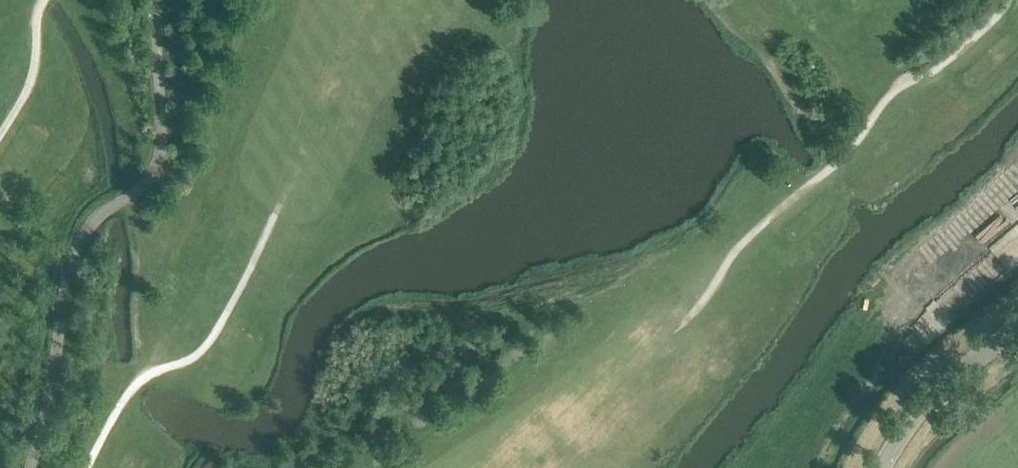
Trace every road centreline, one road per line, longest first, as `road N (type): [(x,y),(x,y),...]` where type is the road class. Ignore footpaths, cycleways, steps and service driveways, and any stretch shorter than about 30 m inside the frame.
road 1 (unclassified): [(884,467),(938,397),(1017,327)]

